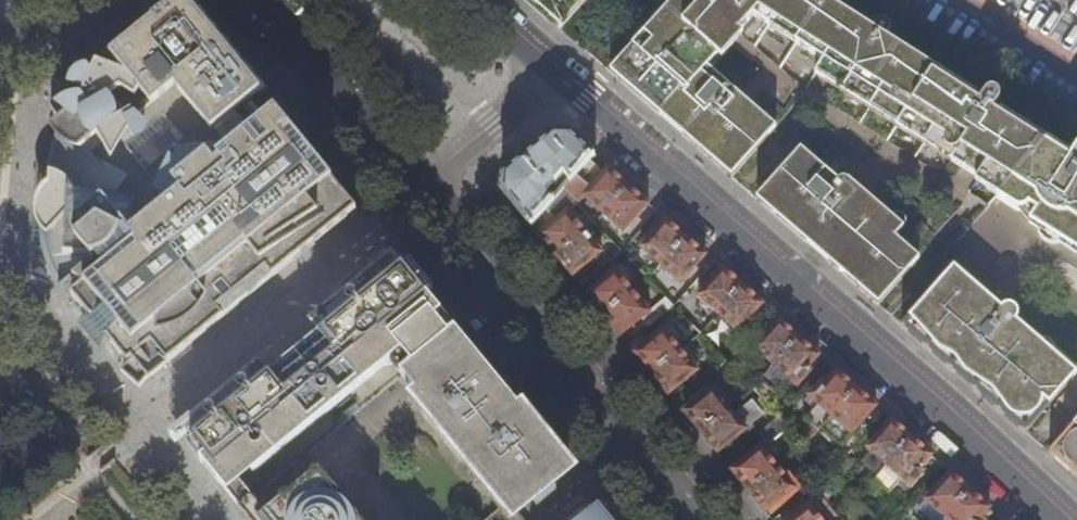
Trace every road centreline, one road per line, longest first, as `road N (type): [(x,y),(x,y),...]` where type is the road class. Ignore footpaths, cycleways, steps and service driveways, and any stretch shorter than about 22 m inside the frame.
road 1 (residential): [(1054,519),(560,74)]
road 2 (residential): [(420,198),(689,519)]
road 3 (residential): [(262,0),(420,198)]
road 4 (unclassified): [(420,198),(560,74)]

